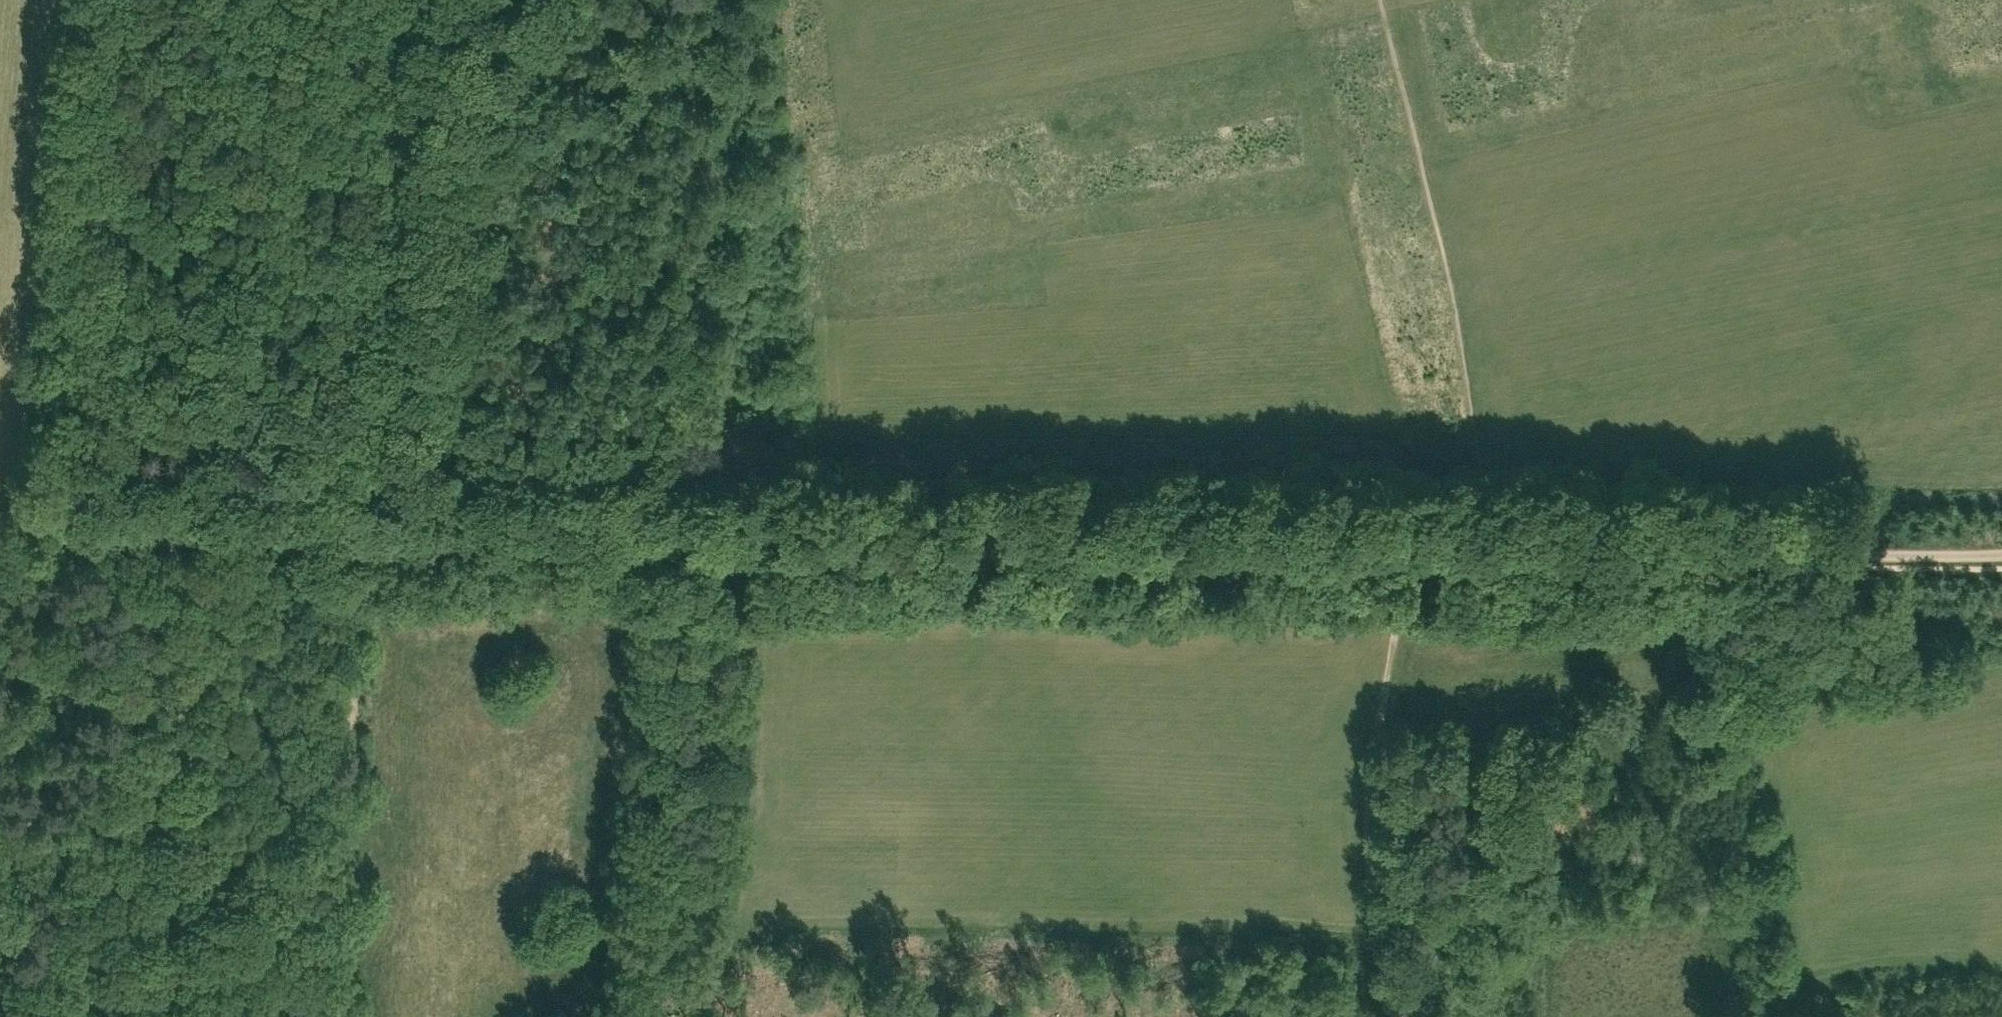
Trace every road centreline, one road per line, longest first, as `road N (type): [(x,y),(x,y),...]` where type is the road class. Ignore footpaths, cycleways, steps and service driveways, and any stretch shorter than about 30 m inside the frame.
road 1 (track): [(0,528),(1421,547)]
road 2 (track): [(1471,547),(2001,553)]

